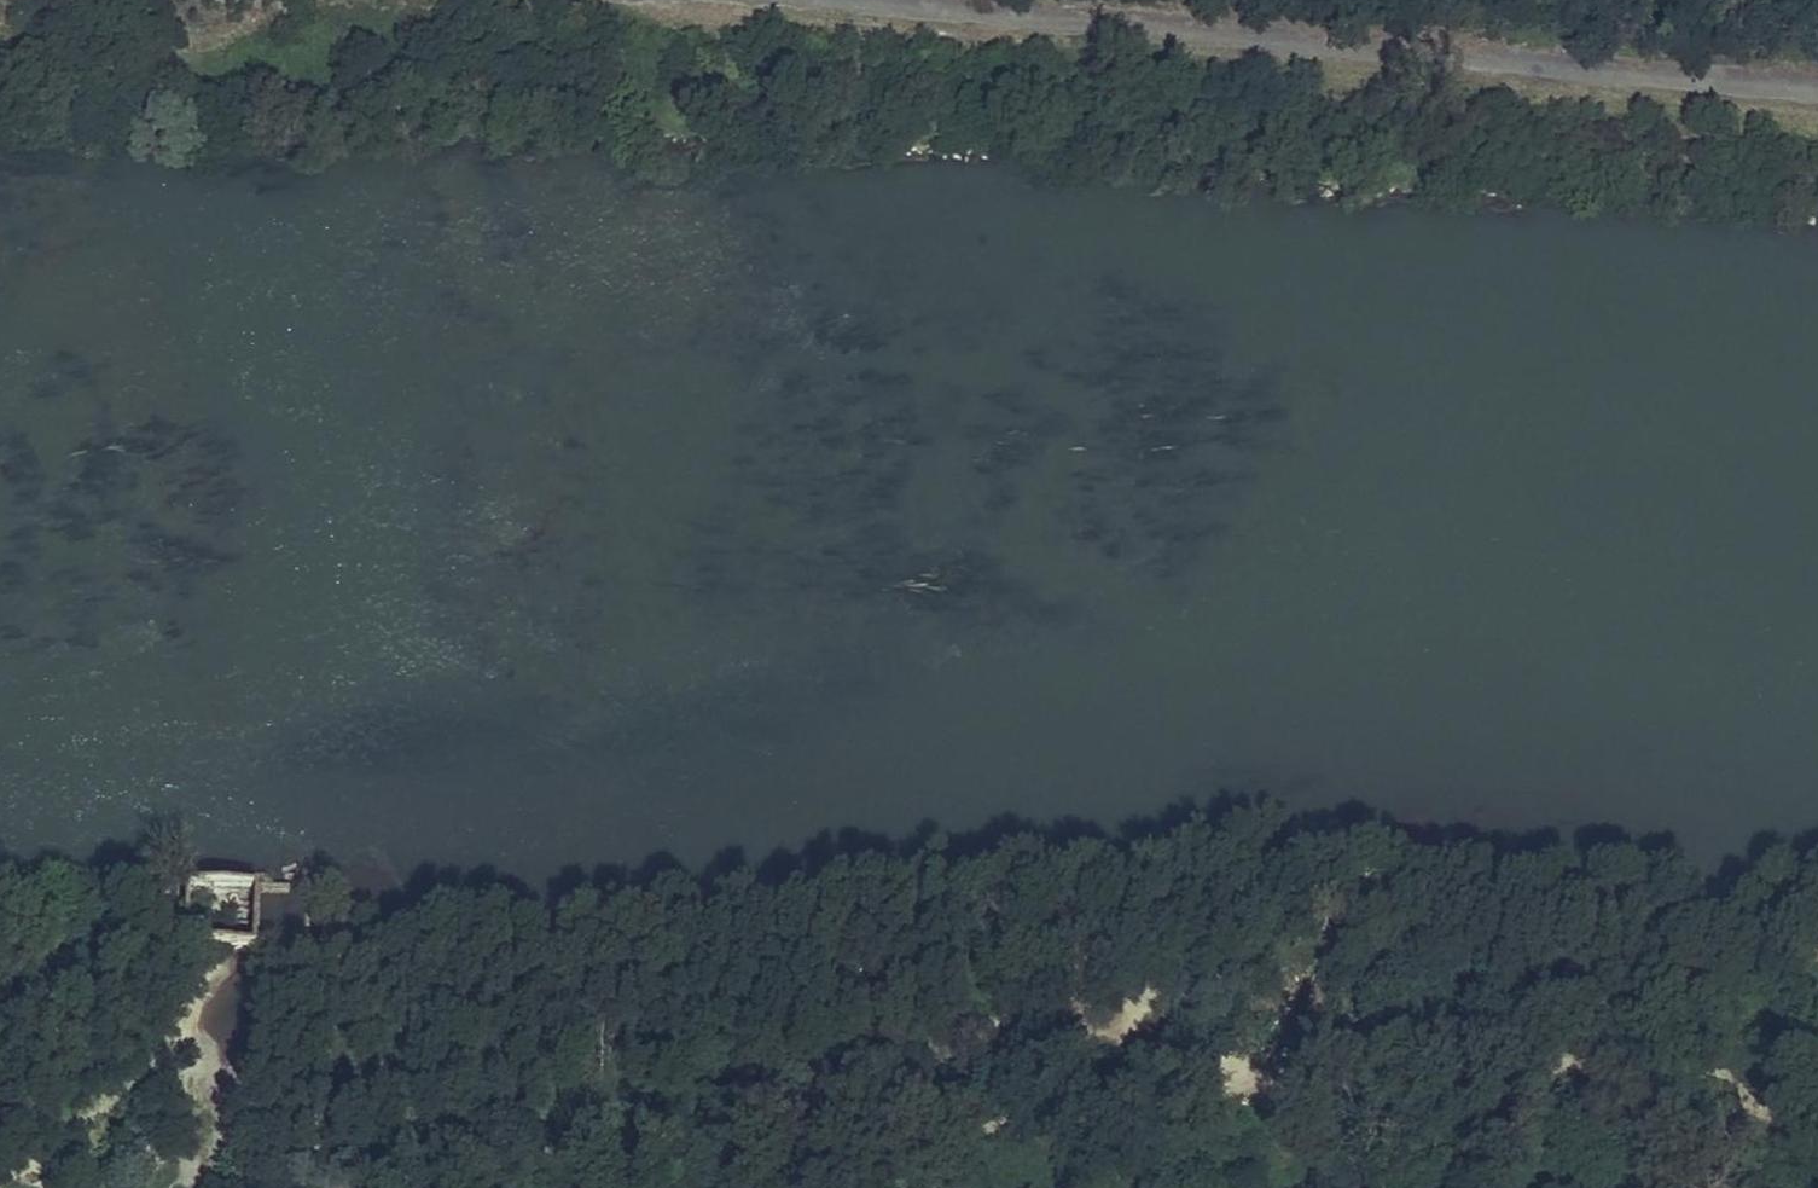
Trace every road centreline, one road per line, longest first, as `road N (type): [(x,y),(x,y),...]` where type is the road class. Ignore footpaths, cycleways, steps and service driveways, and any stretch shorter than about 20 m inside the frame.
road 1 (unclassified): [(863,0),(1817,90)]

